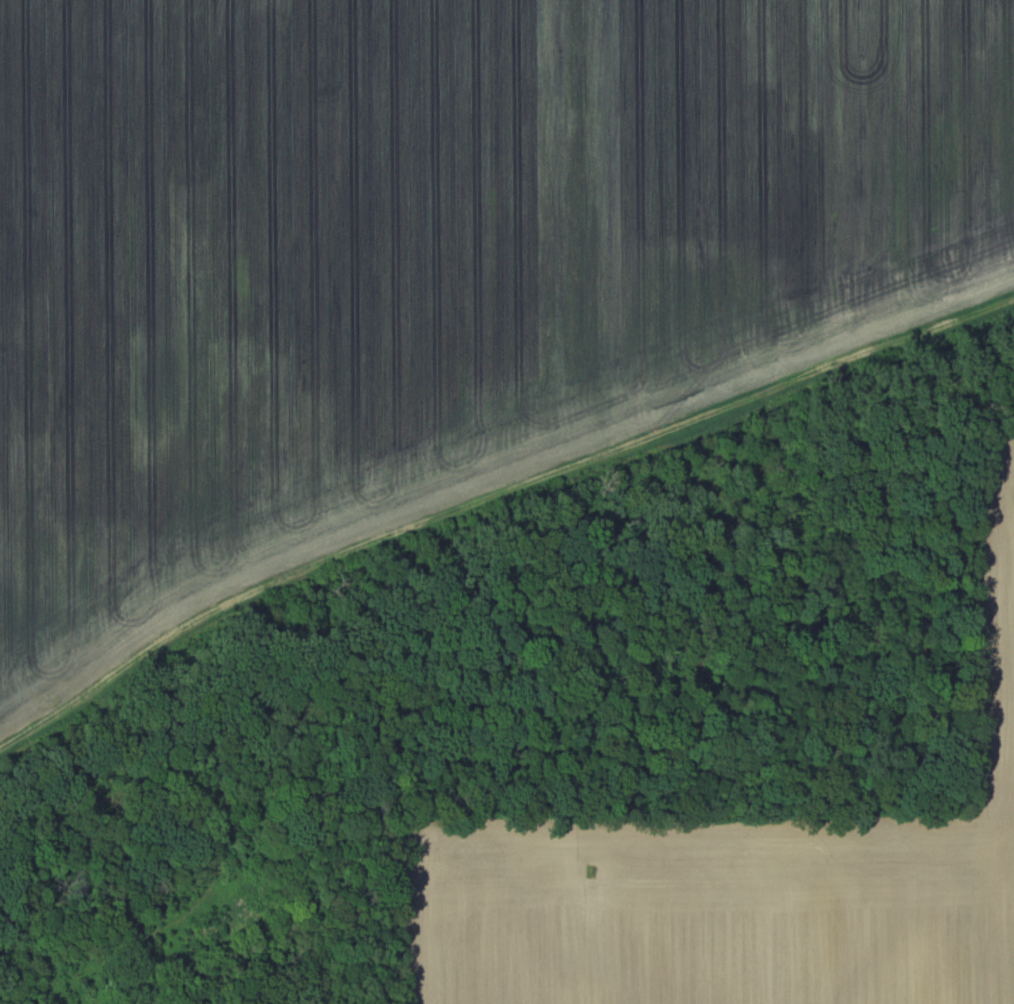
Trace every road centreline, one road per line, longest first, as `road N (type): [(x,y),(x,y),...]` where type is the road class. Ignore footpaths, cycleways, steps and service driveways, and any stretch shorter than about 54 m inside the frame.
road 1 (track): [(0,746),(83,700),(229,824),(212,871),(157,922)]

